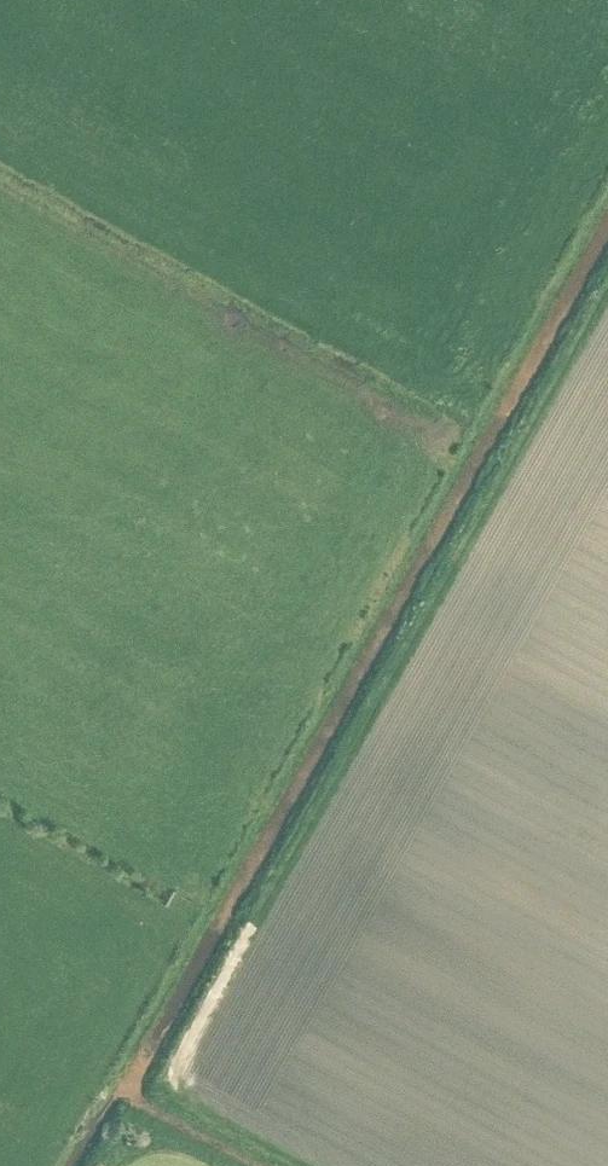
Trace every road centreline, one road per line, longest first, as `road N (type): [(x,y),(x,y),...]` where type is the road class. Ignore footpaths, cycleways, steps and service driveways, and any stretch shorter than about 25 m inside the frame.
road 1 (track): [(607,266),(161,1078),(163,1094),(295,1165)]

